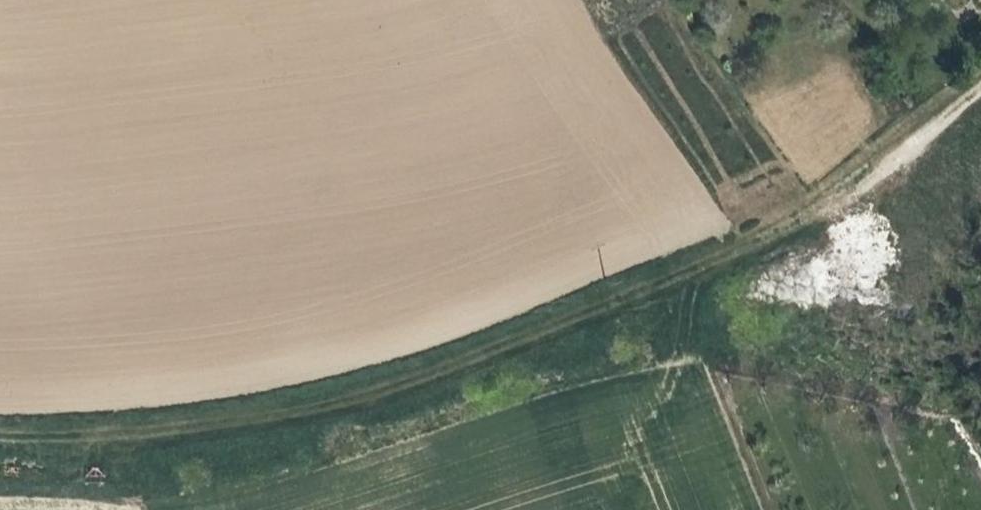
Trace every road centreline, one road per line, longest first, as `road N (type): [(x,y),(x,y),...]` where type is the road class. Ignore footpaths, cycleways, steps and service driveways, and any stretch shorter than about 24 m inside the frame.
road 1 (track): [(980,98),(815,222),(282,410),(0,434)]

